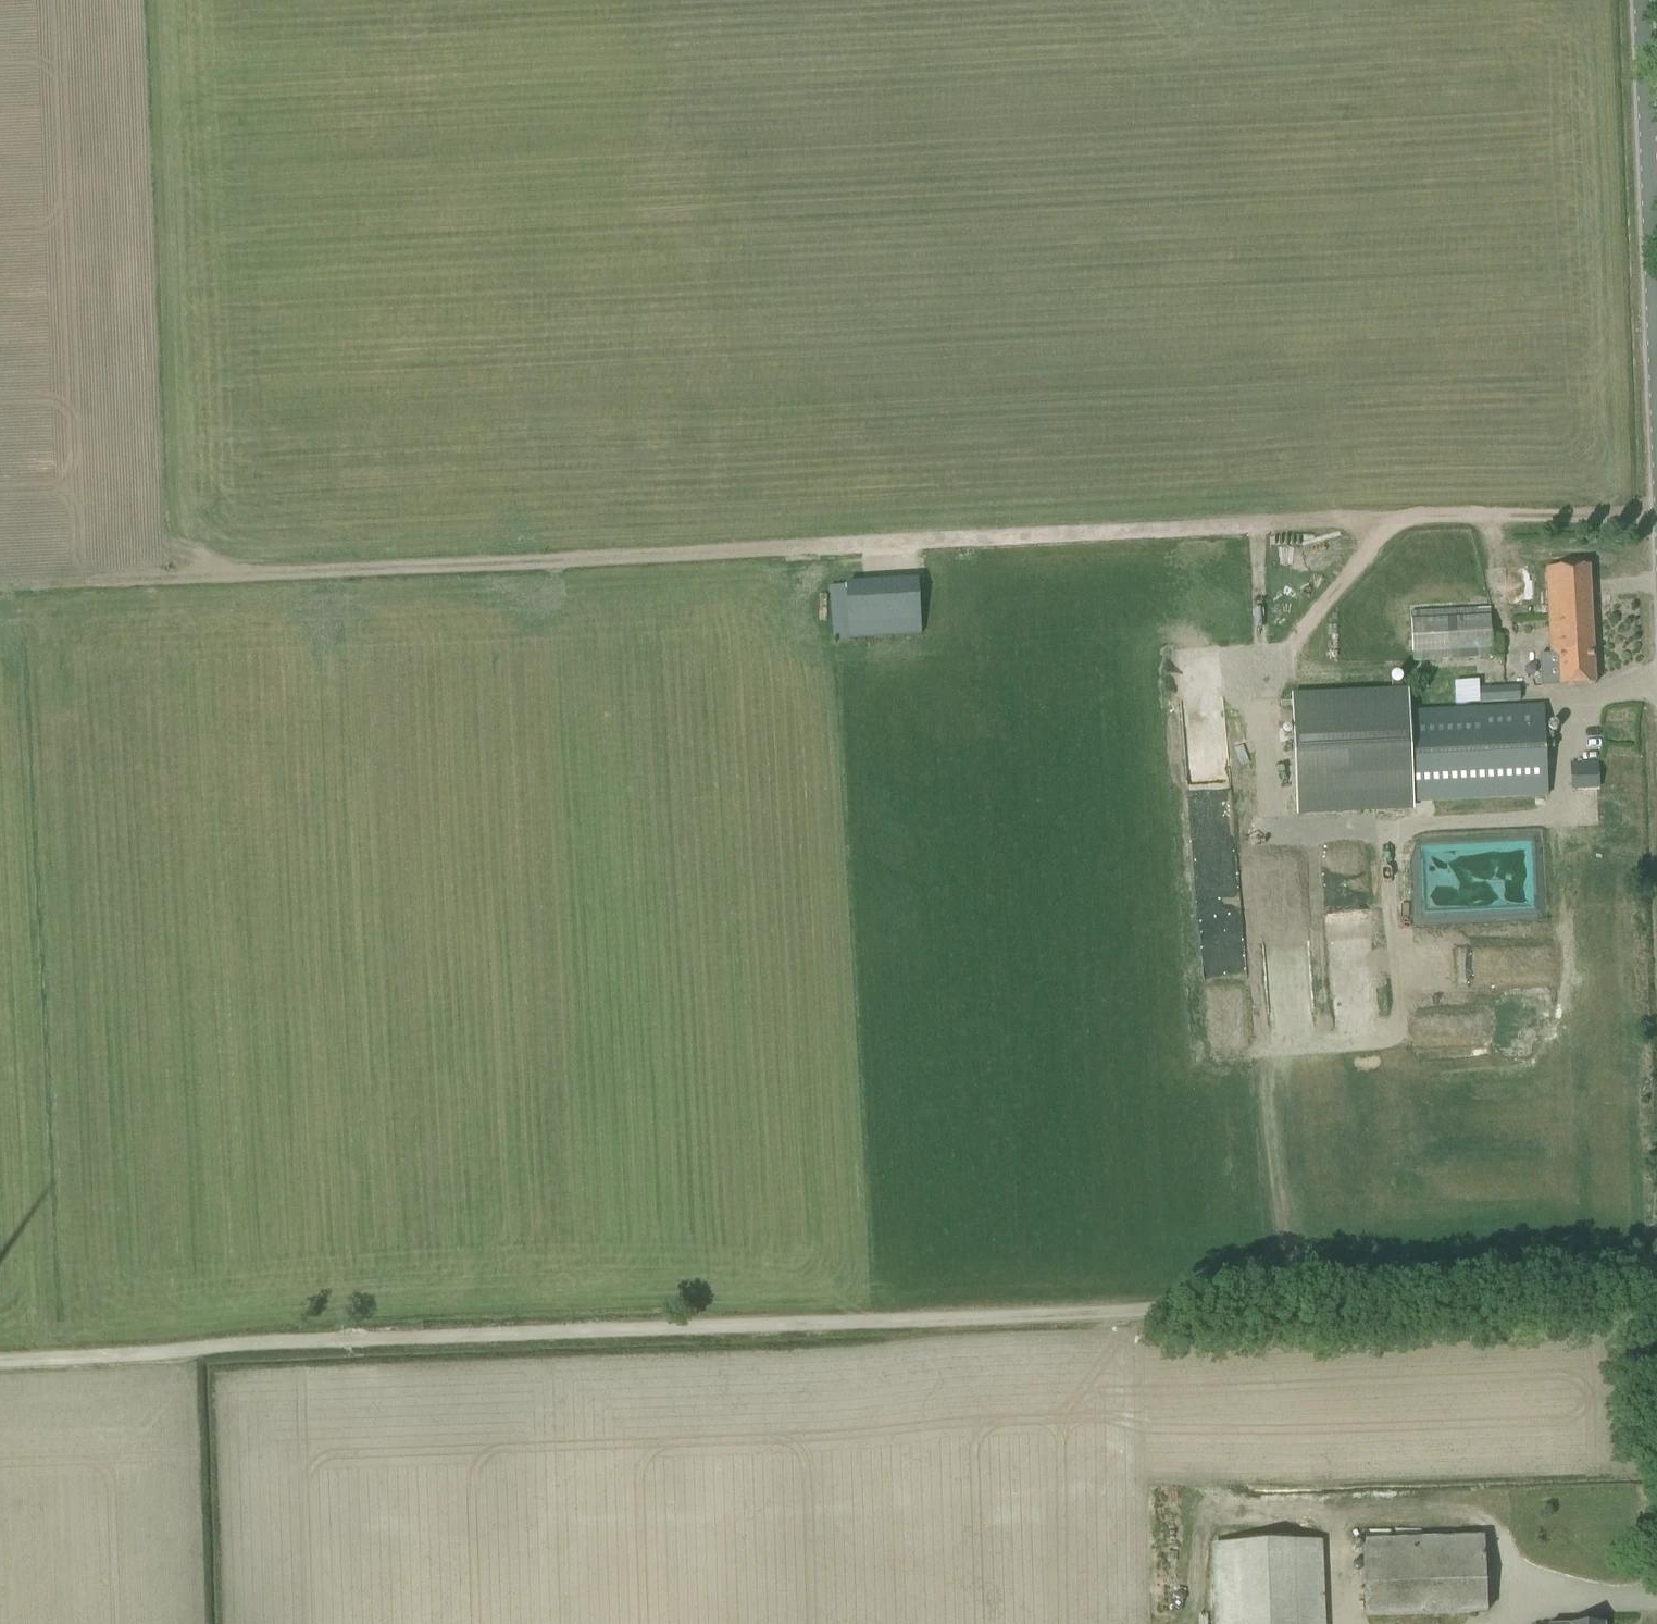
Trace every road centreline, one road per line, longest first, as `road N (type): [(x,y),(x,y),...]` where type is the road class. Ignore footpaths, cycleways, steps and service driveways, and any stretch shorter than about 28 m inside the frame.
road 1 (track): [(1656,1295),(0,1357)]
road 2 (unclassified): [(1656,355),(1643,0)]

